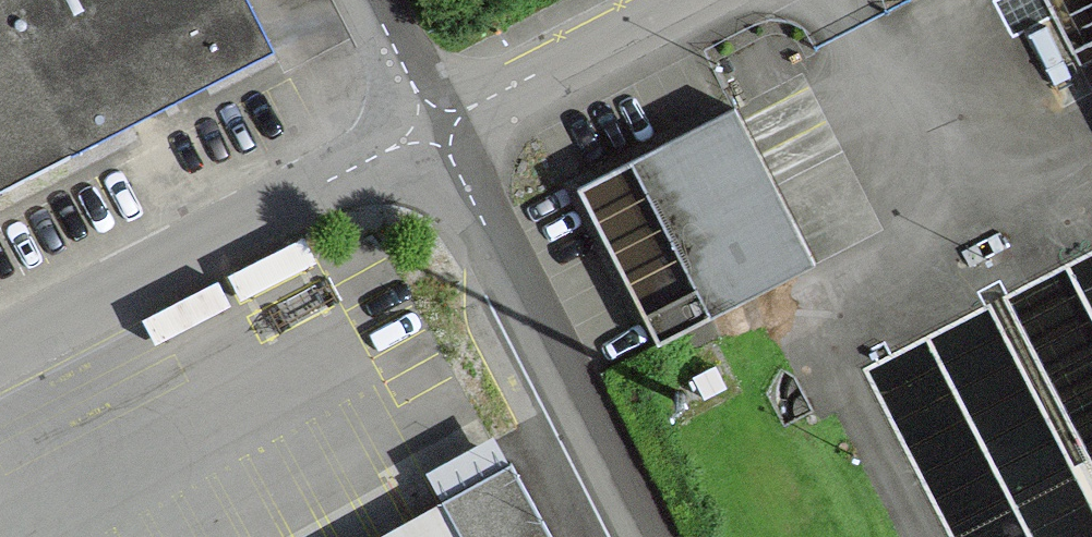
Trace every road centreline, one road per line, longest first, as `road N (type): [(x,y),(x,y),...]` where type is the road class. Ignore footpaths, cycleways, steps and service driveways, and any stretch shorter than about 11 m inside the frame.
road 1 (residential): [(0,351),(433,128)]
road 2 (residential): [(433,128),(638,536)]
road 3 (residential): [(433,128),(682,0)]

